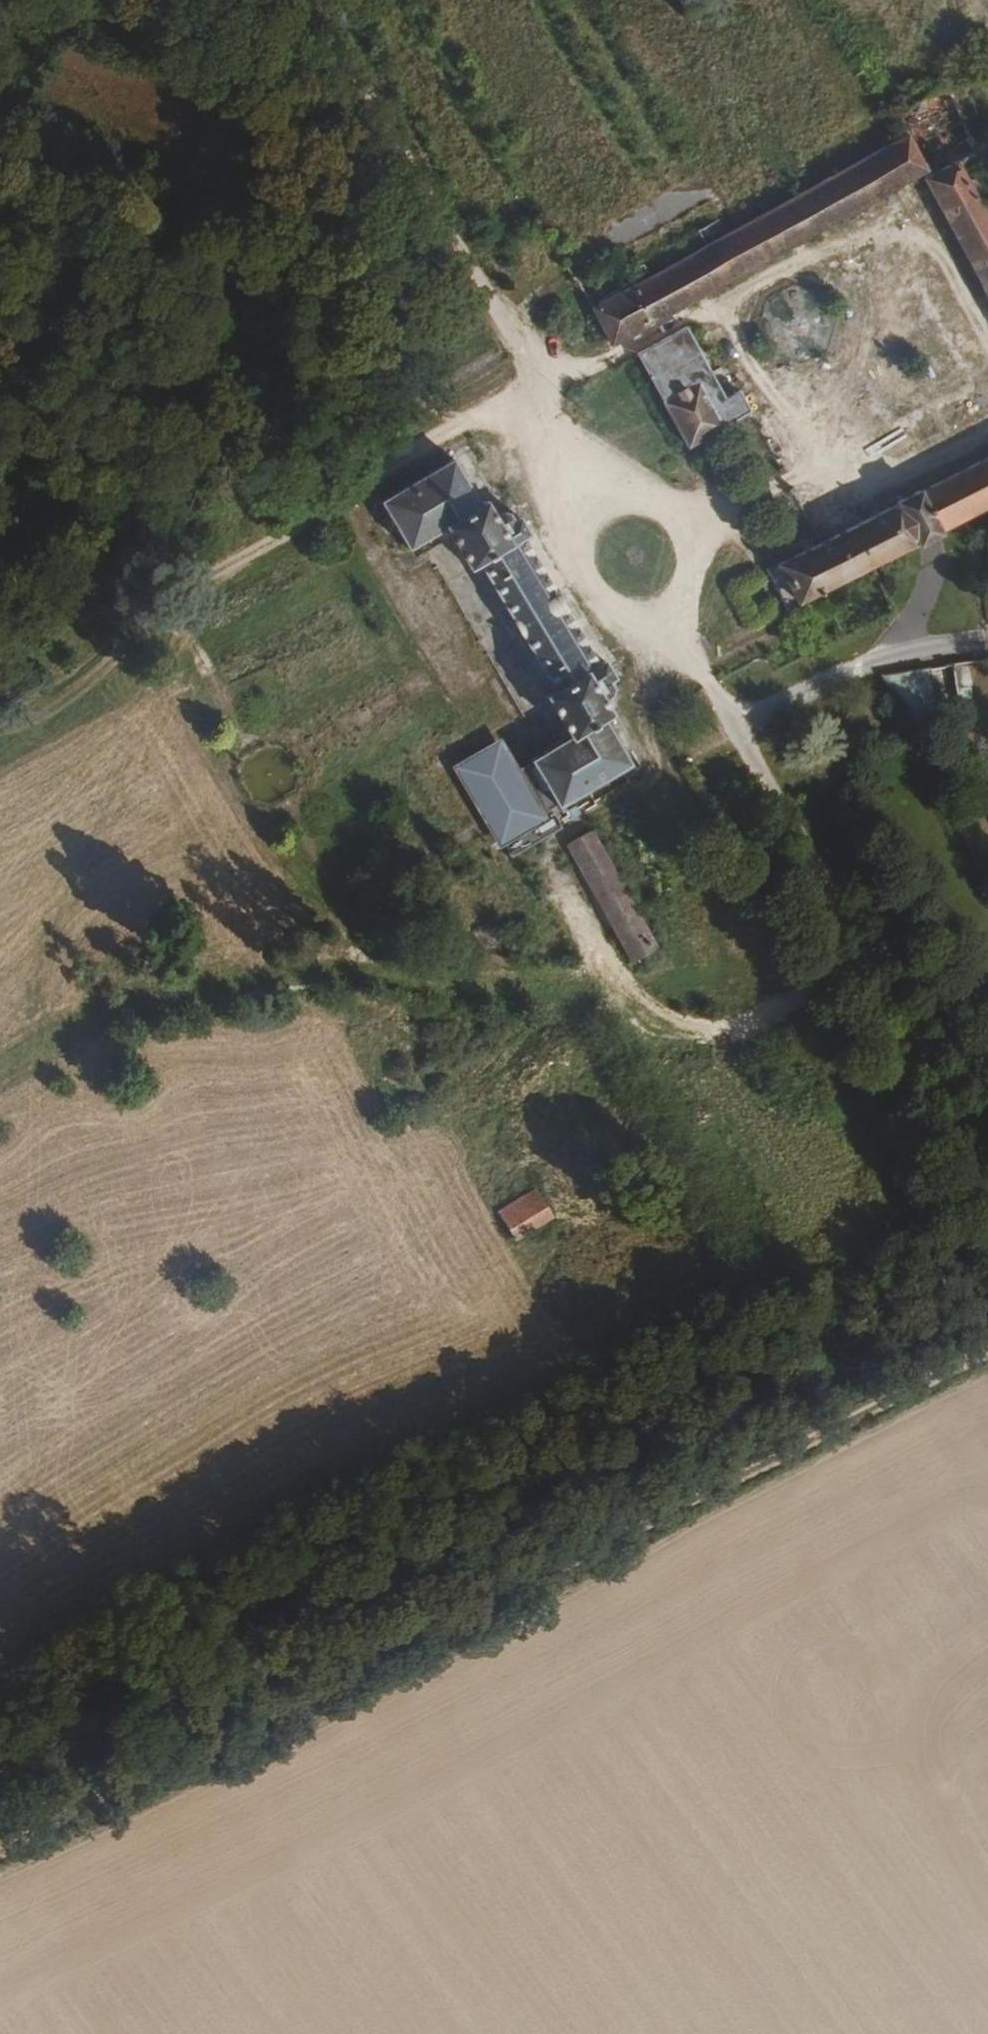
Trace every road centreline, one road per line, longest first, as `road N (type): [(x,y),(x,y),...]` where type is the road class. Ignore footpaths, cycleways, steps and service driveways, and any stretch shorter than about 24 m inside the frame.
road 1 (track): [(0,1861),(987,1358)]
road 2 (track): [(737,731),(685,643),(691,578),(678,517),(610,476),(570,428),(315,0)]

